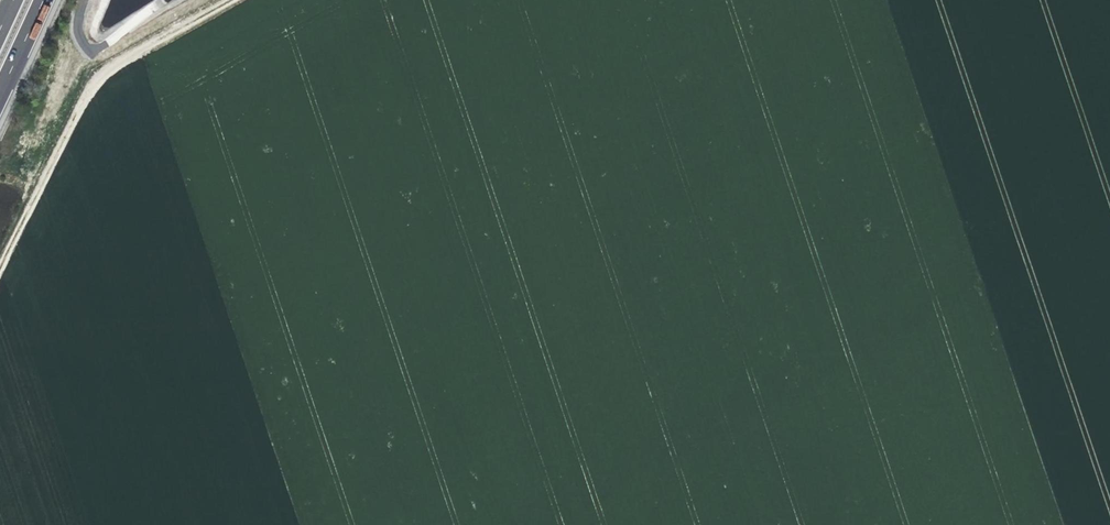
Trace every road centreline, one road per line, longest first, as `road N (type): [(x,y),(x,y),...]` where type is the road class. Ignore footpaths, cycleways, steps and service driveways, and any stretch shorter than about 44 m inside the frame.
road 1 (track): [(541,524),(1109,207)]
road 2 (track): [(0,270),(98,73),(233,0)]

